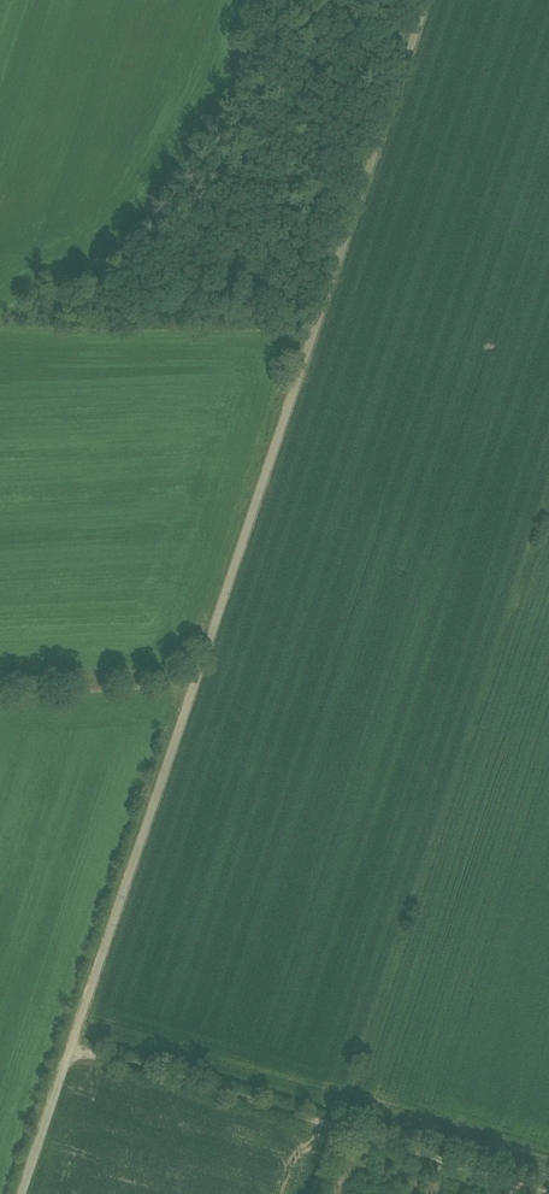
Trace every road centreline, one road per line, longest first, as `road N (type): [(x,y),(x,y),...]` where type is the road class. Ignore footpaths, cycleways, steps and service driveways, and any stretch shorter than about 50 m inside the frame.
road 1 (unclassified): [(426,0),(22,1193)]
road 2 (track): [(75,1039),(341,1120)]

